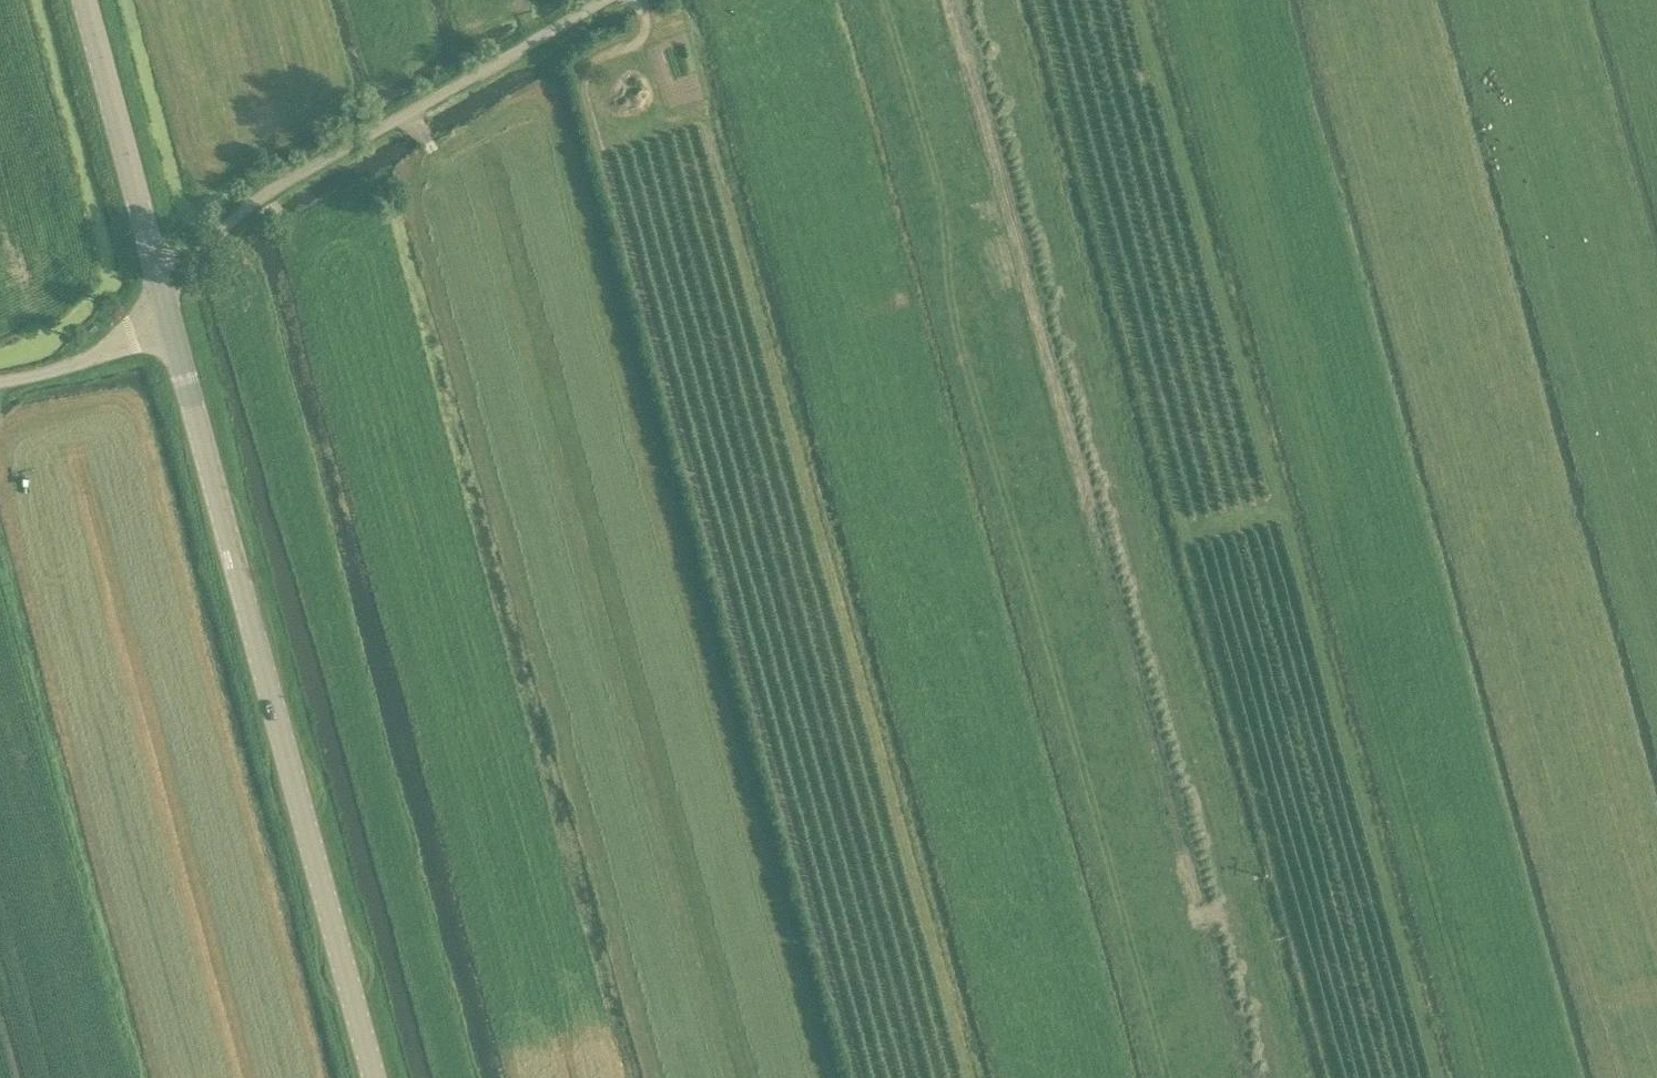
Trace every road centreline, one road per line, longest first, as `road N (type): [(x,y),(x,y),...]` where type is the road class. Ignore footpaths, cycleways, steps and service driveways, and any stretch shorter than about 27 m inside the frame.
road 1 (tertiary): [(375,1077),(83,0)]

